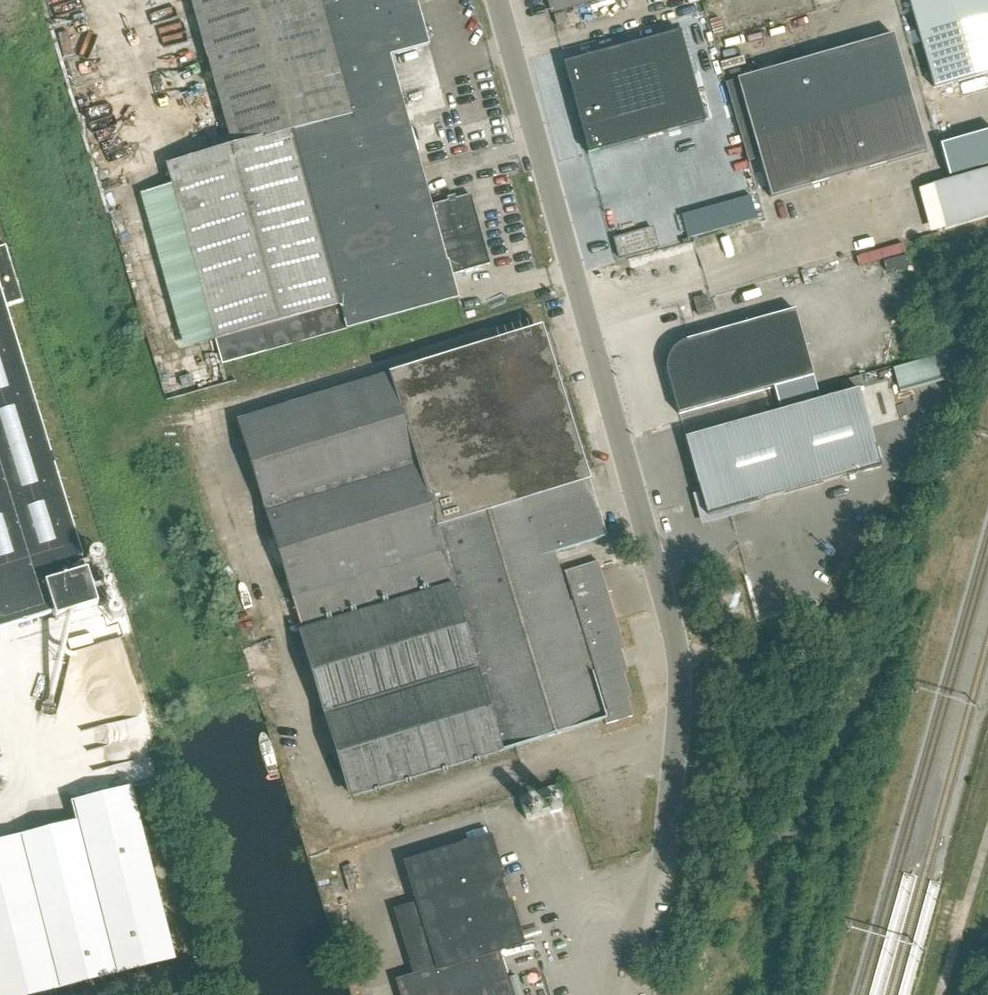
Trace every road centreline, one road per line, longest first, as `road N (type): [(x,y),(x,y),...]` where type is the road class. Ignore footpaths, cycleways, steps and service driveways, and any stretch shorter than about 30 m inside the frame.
road 1 (unclassified): [(618,994),(666,847),(682,659),(499,0)]

